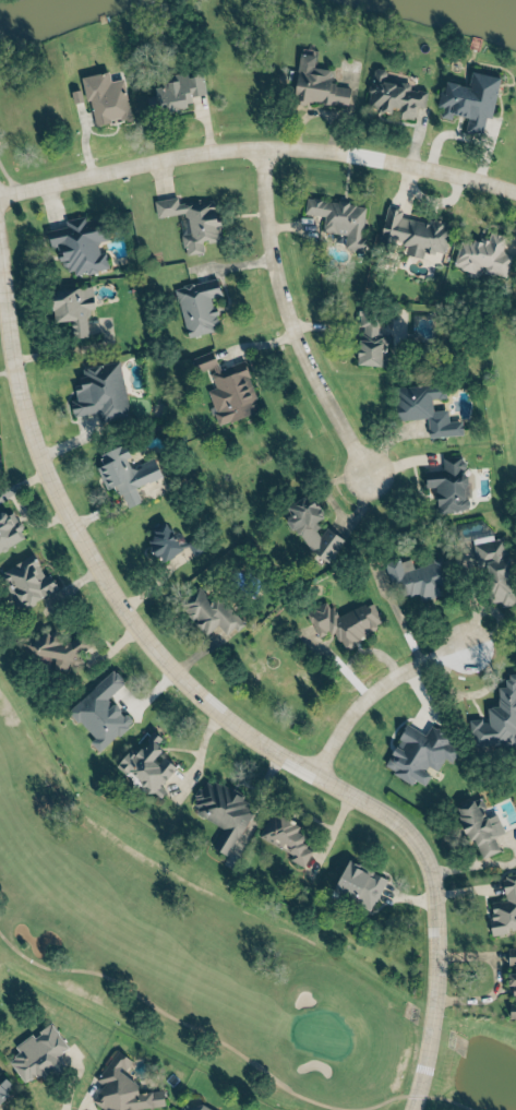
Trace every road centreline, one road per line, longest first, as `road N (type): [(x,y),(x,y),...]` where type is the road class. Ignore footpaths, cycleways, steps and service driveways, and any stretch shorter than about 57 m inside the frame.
road 1 (residential): [(0,282),(12,373),(44,463),(94,560),(159,652),(217,708),(409,822),(432,860),(446,916),(441,992),(409,1109)]
road 2 (residential): [(0,195),(266,142),(358,150),(515,189)]
road 3 (residential): [(266,142),(312,350),(382,485)]
road 4 (residential): [(317,767),(353,706),(419,658),(490,630)]

